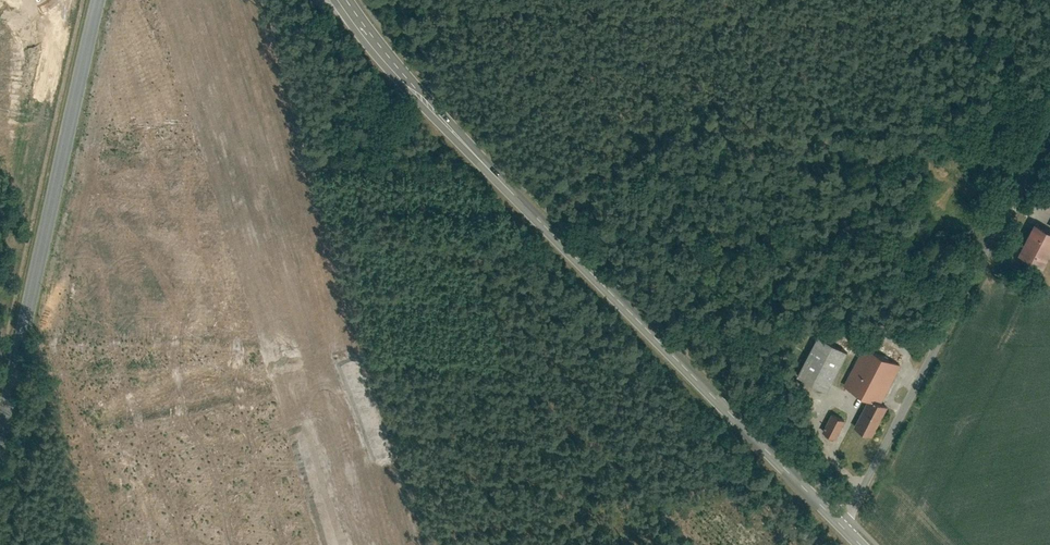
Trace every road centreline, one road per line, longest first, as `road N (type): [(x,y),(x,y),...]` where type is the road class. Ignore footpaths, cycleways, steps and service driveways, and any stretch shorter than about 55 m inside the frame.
road 1 (secondary): [(843,529),(509,187),(343,3)]
road 2 (unclassified): [(843,529),(1049,138)]
road 3 (tertiary): [(98,0),(0,423)]

